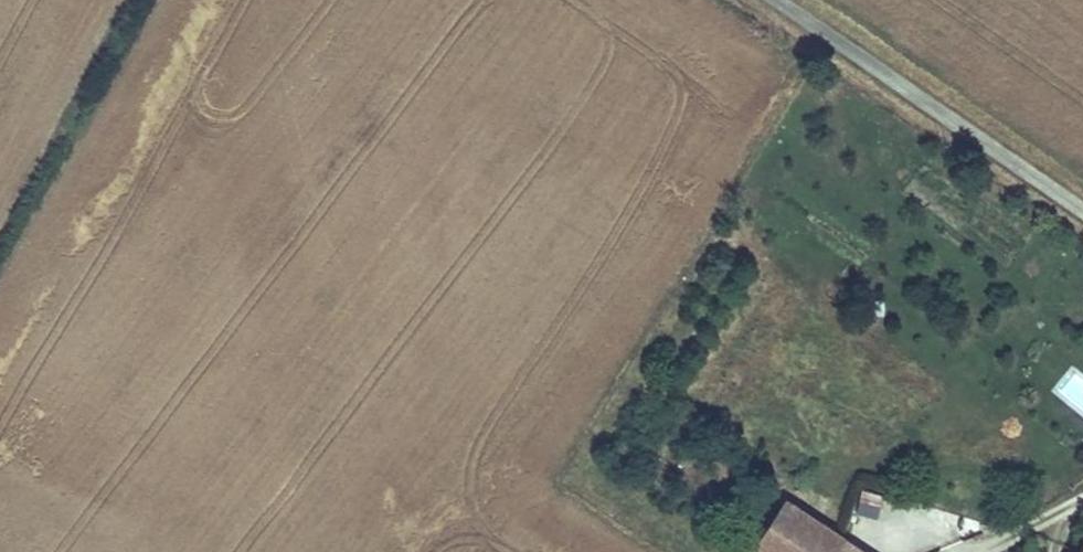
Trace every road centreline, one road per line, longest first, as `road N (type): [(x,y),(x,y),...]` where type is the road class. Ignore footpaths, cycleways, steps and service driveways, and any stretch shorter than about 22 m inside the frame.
road 1 (unclassified): [(771,0),(1082,214)]

